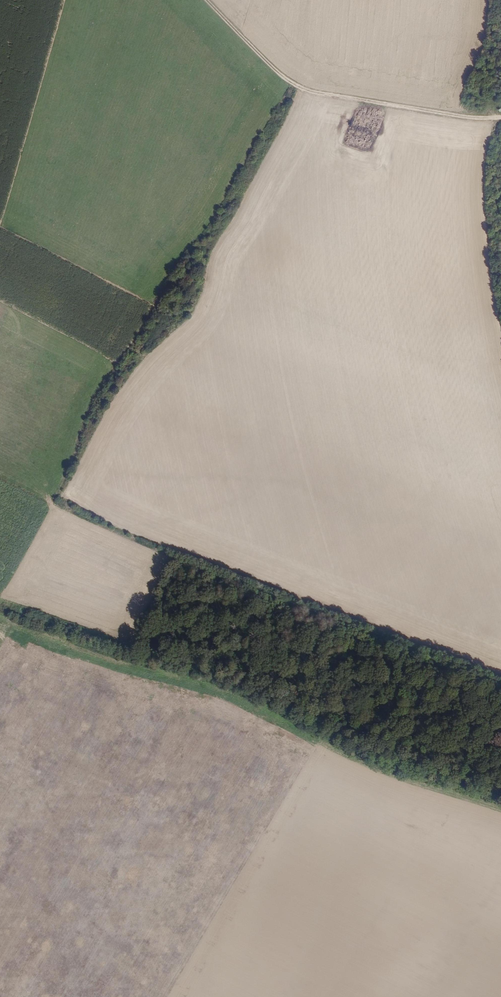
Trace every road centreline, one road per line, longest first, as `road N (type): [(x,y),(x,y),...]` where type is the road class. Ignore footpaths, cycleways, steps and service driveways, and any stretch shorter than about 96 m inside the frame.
road 1 (track): [(500,685),(177,563)]
road 2 (track): [(208,0),(280,75),(307,90),(500,118)]

